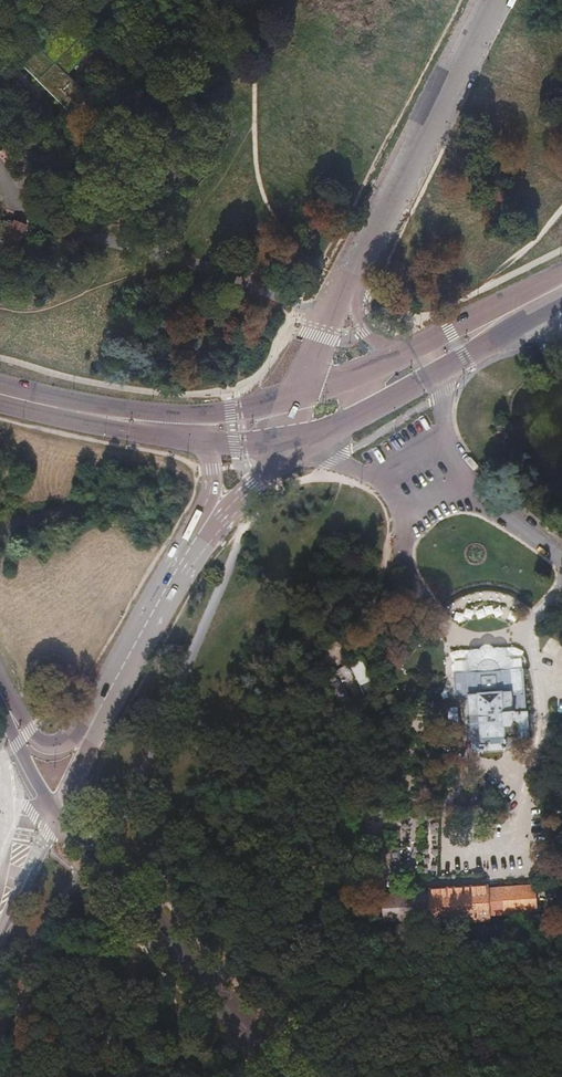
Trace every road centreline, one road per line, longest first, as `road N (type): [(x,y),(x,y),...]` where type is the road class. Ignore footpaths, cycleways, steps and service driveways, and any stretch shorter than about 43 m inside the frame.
road 1 (secondary): [(303,1076),(153,920),(61,807)]
road 2 (tertiary): [(348,287),(490,0)]
road 3 (secondary): [(87,735),(194,541)]
road 4 (track): [(81,877),(36,951),(13,1076)]
road 5 (primary): [(167,424),(0,393)]
road 6 (primary): [(561,275),(416,350)]
road 7 (secondary): [(194,541),(257,485),(287,444)]

